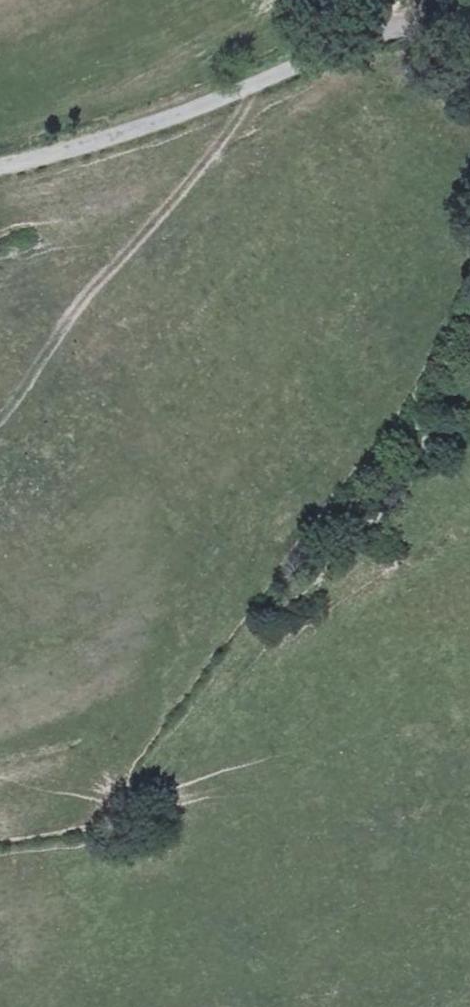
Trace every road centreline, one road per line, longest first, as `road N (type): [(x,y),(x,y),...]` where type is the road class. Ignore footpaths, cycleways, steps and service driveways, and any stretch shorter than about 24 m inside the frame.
road 1 (unclassified): [(0,167),(90,144),(386,32),(469,14)]

